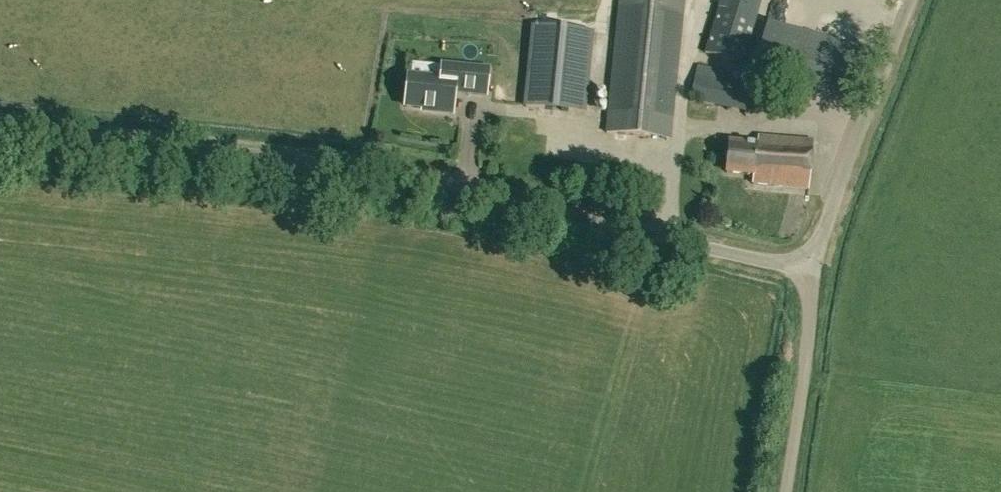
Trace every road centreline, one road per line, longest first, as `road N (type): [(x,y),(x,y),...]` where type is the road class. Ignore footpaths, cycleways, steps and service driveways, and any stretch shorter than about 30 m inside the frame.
road 1 (unclassified): [(0,126),(418,178),(792,264),(819,254),(912,0)]
road 2 (track): [(787,491),(814,298),(807,260)]

